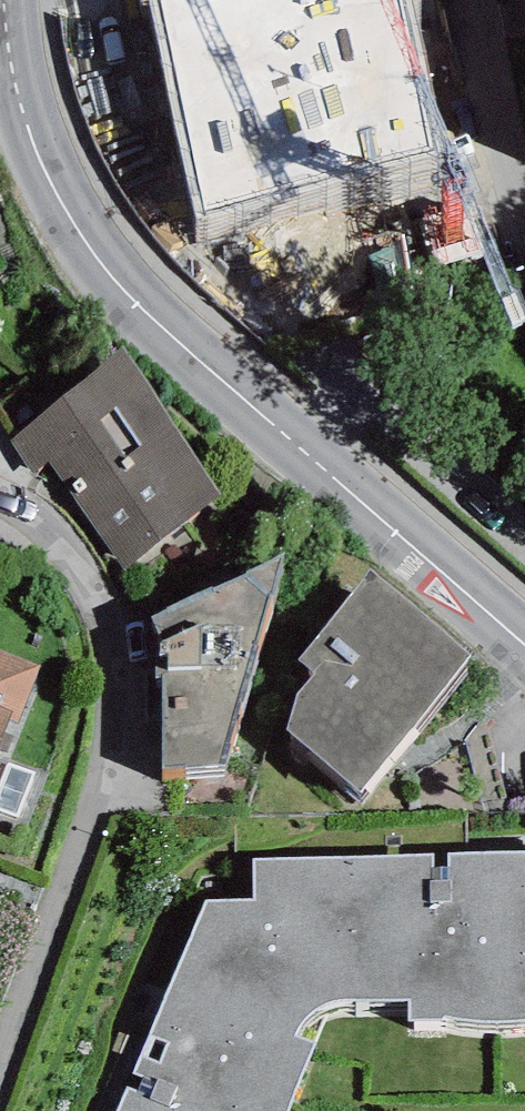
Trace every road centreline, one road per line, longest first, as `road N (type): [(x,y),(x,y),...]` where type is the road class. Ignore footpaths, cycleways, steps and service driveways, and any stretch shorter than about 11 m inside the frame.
road 1 (secondary): [(13,0),(67,174),(214,397),(524,642)]
road 2 (residential): [(492,0),(524,194)]

